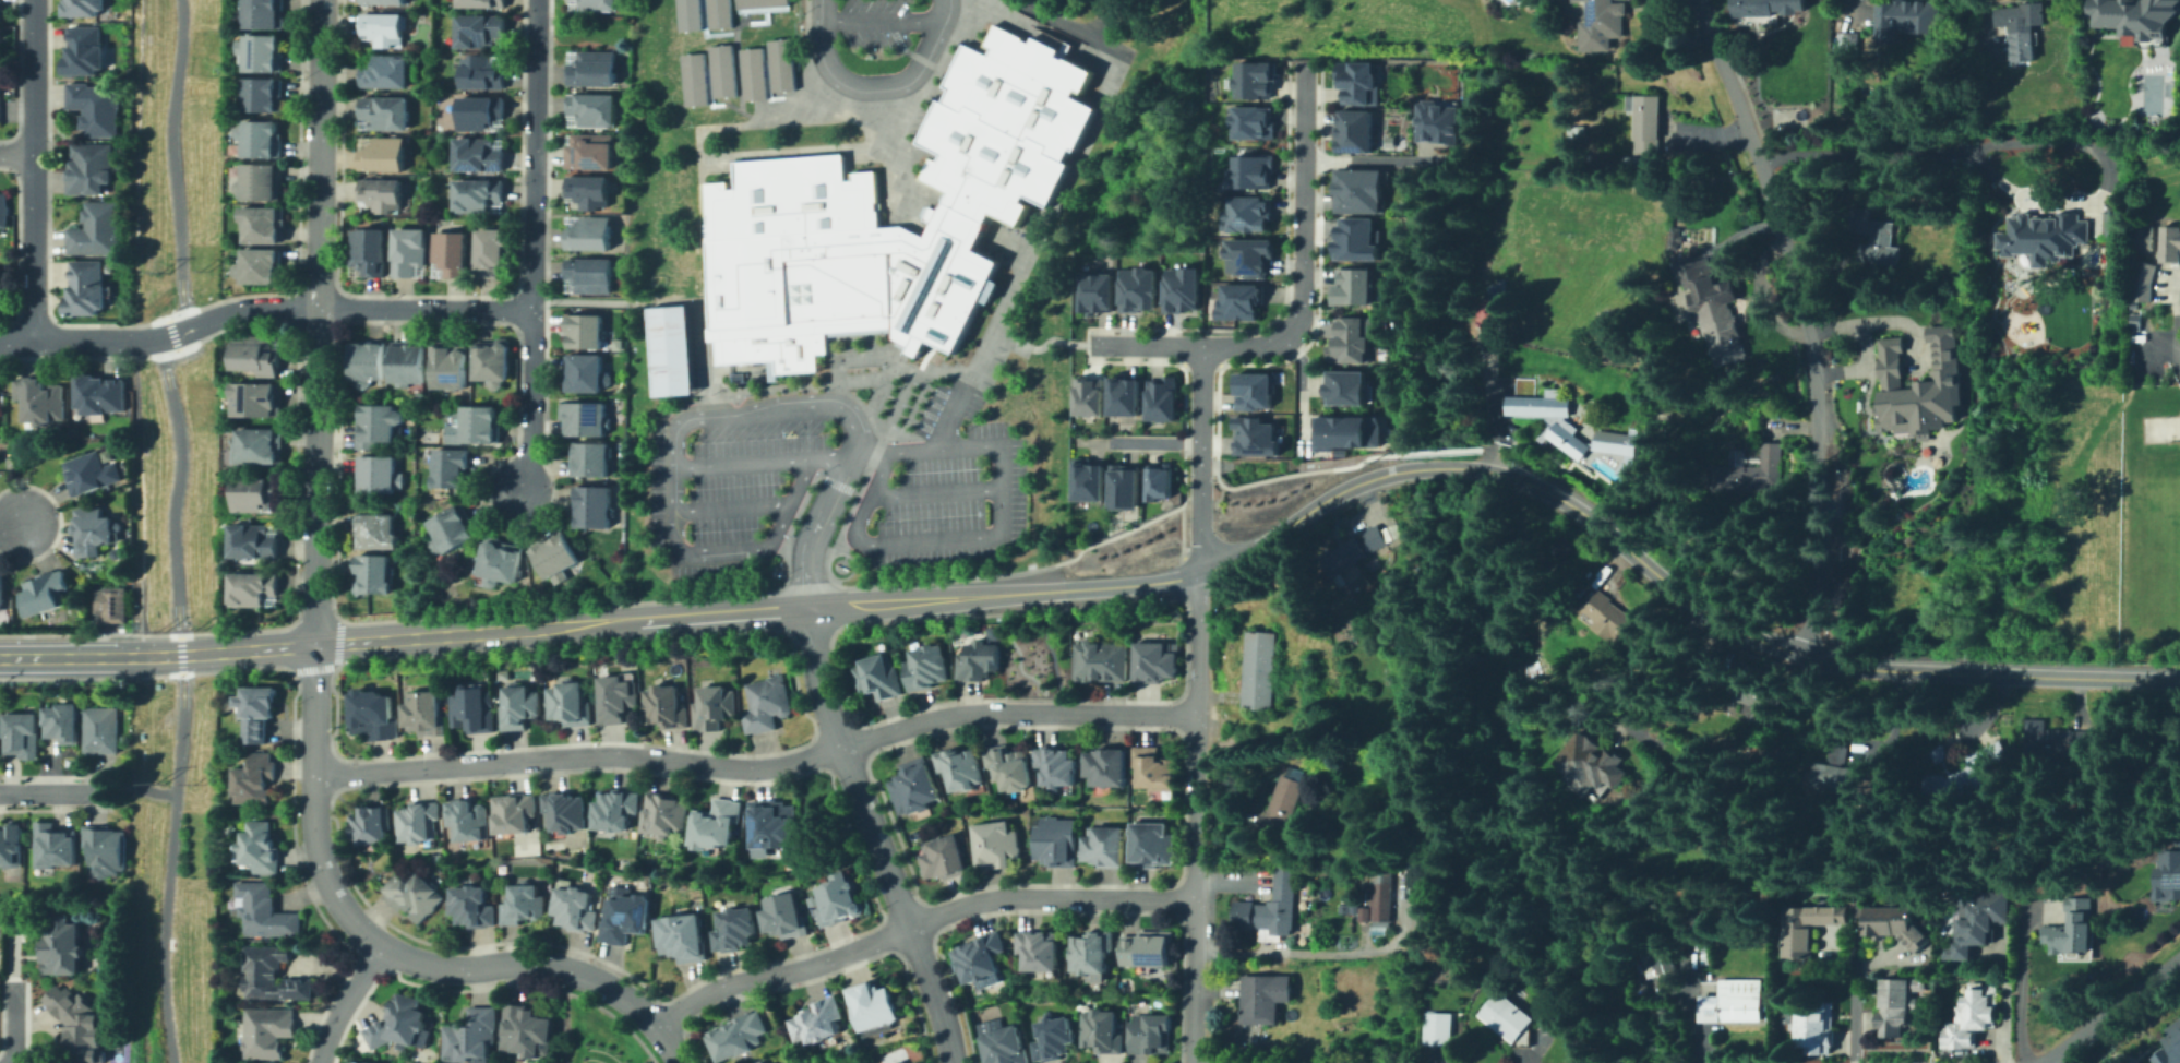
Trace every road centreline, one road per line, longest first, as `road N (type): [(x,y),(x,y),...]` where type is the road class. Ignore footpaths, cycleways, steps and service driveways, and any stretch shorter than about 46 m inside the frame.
road 1 (secondary): [(2179,678),(1908,670),(1807,655),(1694,602),(1561,499),(1483,469),(1420,467),(1375,476),(1198,572)]
road 2 (secondary): [(1198,572),(808,609),(144,655)]
road 3 (residential): [(319,0),(315,832),(328,886),(382,945)]
road 4 (residential): [(314,777),(587,756),(766,768),(937,717),(1199,714)]
road 5 (residential): [(1807,655),(1812,356),(1738,100),(1698,0)]
road 6 (residential): [(1194,1062),(1200,480)]
road 7 (residential): [(658,1027),(722,984),(798,970),(978,901),(1197,898)]
road 8 (residential): [(534,309),(257,306),(146,338),(0,338)]
road 9 (residential): [(1200,480),(1200,344),(1279,339),(1299,303),(1303,61)]
road 10 (residential): [(516,490),(531,434),(538,0)]
road 11 (residential): [(954,1062),(944,1016),(822,692),(808,609)]
road 12 (residential): [(382,945),(438,967),(568,965),(643,1011),(681,1062)]
road 13 (residential): [(33,0),(32,338)]
road 14 (residential): [(1852,1062),(1850,879)]
road 15 (residential): [(2179,957),(2041,1062)]
road 16 (secondary): [(144,655),(0,658)]
road 17 (residential): [(320,1062),(382,945)]

